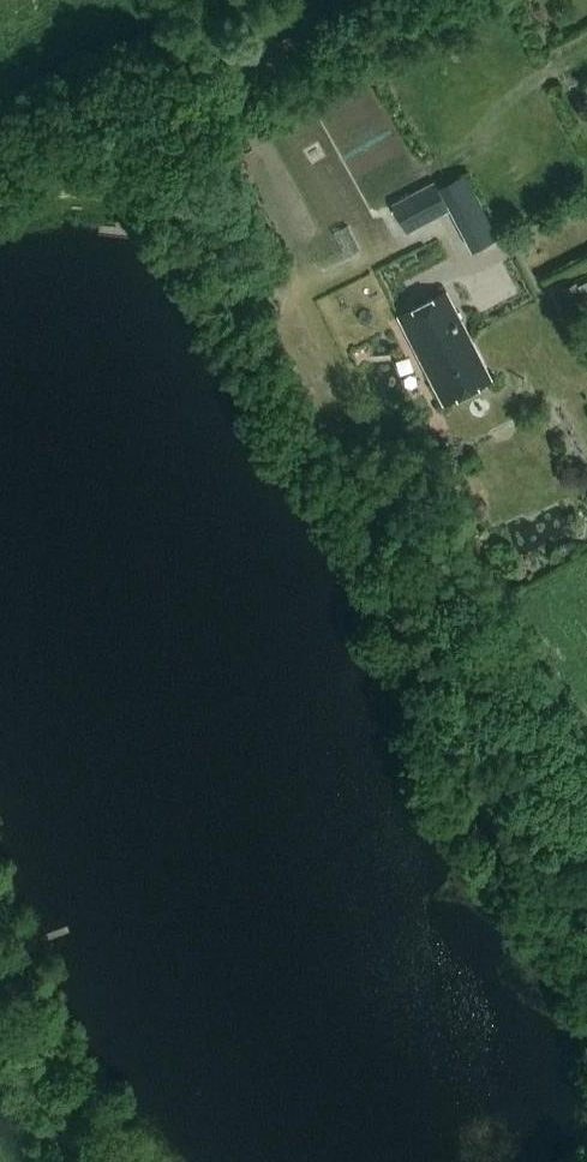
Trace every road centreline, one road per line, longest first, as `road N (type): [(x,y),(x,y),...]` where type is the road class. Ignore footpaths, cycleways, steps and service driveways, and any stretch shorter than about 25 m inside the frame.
road 1 (track): [(313,0),(291,45),(262,77),(119,199)]

